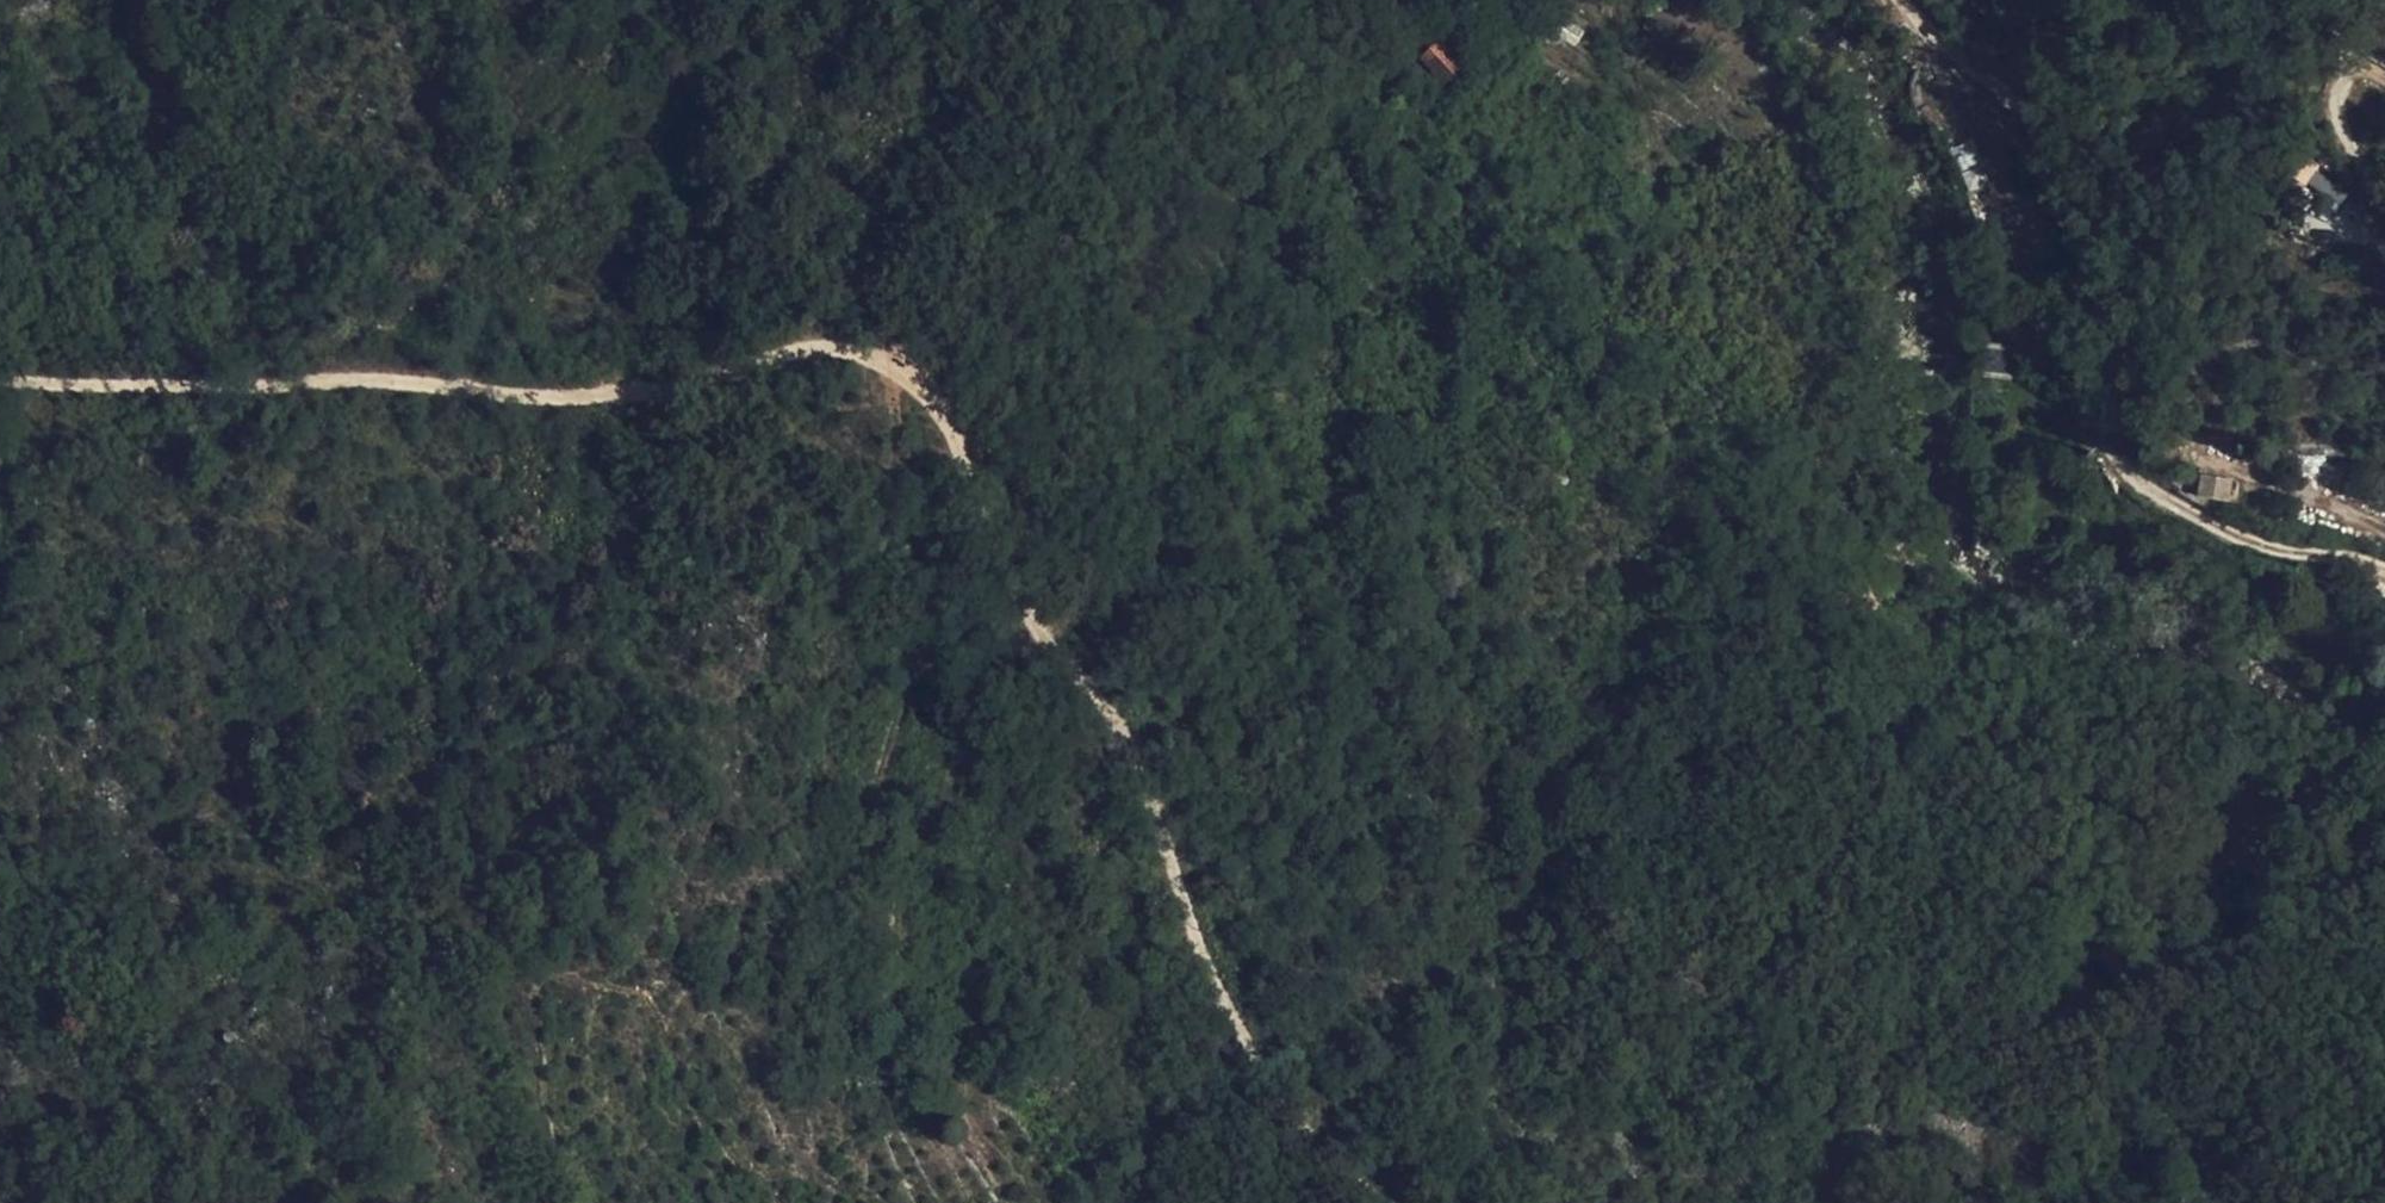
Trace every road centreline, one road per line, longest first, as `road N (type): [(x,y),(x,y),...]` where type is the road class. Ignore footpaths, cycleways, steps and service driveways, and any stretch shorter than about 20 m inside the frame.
road 1 (track): [(1384,1202),(1311,1142),(1247,1051),(1128,729),(1044,636),(939,412),(911,376),(849,344),(770,359),(703,389),(514,403),(397,389),(83,395),(0,385)]
road 2 (residential): [(2384,572),(2295,560),(2232,541),(2157,494),(2122,449),(2112,399),(2110,239),(2090,170),(2034,108),(1939,39),(1906,0)]

